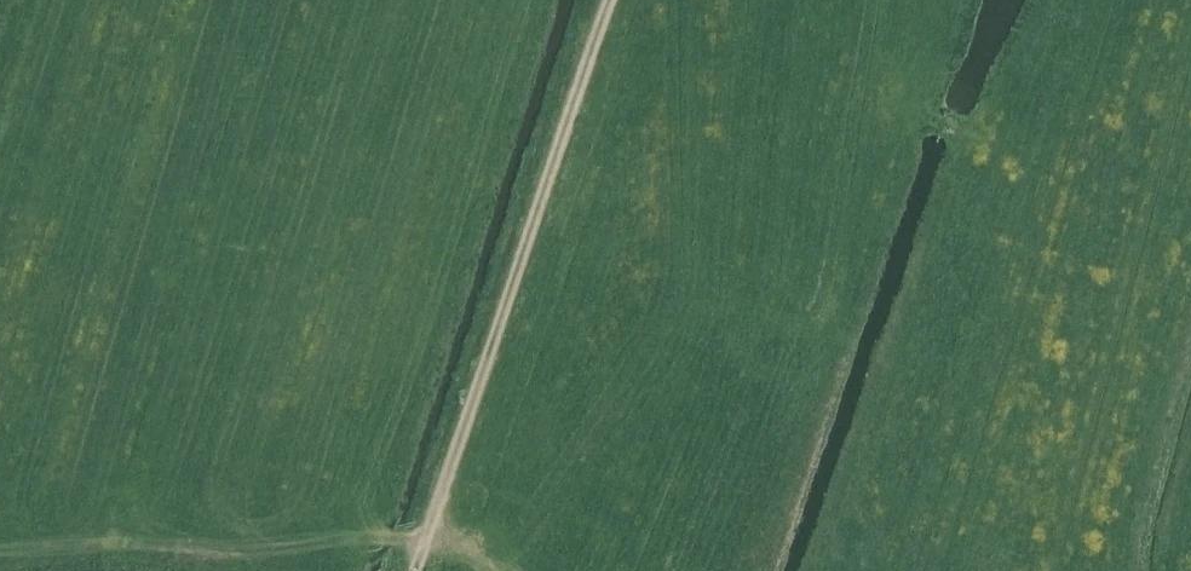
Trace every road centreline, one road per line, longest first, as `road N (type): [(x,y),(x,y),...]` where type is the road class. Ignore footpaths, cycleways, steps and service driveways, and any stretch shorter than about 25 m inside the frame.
road 1 (track): [(414,570),(607,0)]

